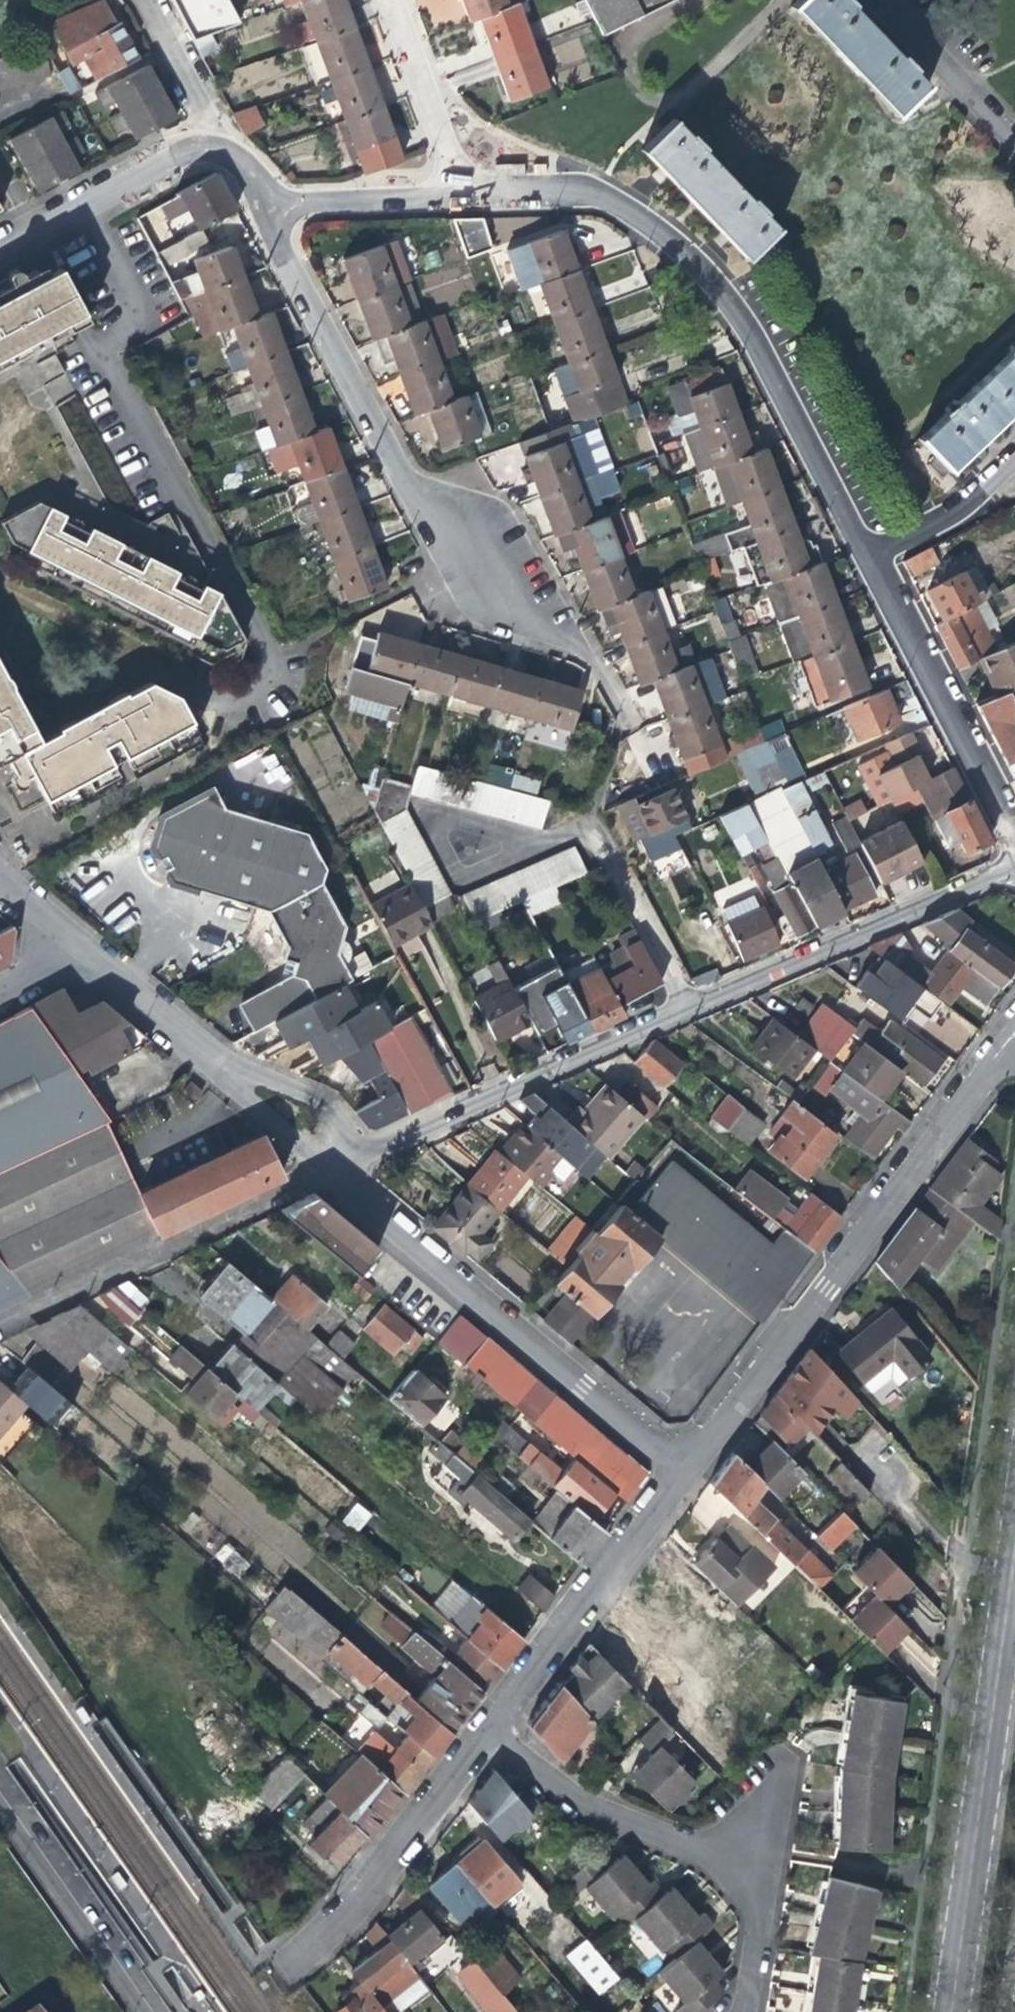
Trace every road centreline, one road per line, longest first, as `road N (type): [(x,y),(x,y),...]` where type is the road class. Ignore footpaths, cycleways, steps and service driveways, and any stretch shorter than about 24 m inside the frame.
road 1 (residential): [(1014,864),(353,1151)]
road 2 (residential): [(199,717),(276,681),(100,343),(147,320),(82,196)]
road 3 (residential): [(250,200),(392,468),(588,658),(622,721)]
road 4 (residential): [(864,555),(729,294),(668,232),(593,192),(467,195)]
road 5 (residential): [(685,1471),(1014,1047)]
road 6 (residential): [(685,1471),(333,1167)]
road 7 (residential): [(1006,1614),(952,2011)]
road 8 (residential): [(0,1322),(314,1176)]
road 9 (residential): [(1014,854),(864,555)]
road 10 (residential): [(480,1733),(685,1471)]
road 11 (residential): [(480,1733),(609,1816),(699,1845),(751,1882)]
road 12 (residential): [(292,1965),(349,1911),(480,1733)]
road 13 (residential): [(145,2011),(0,1803)]
road 14 (residential): [(250,200),(467,195)]
road 15 (residential): [(467,195),(391,0)]
road 16 (residential): [(1014,149),(875,0)]
road 17 (residential): [(864,555),(962,496),(1014,446)]
road 18 (residential): [(206,1066),(66,945)]
road 19 (residential): [(353,1151),(315,1103),(252,1070),(206,1066)]
road 20 (residential): [(149,0),(216,148)]
road 21 (residential): [(206,1066),(314,1176)]
road 22 (residential): [(82,196),(181,147),(216,148)]
road 23 (residential): [(751,1882),(794,1759)]
road 24 (residential): [(751,1882),(754,1957),(745,2011)]

